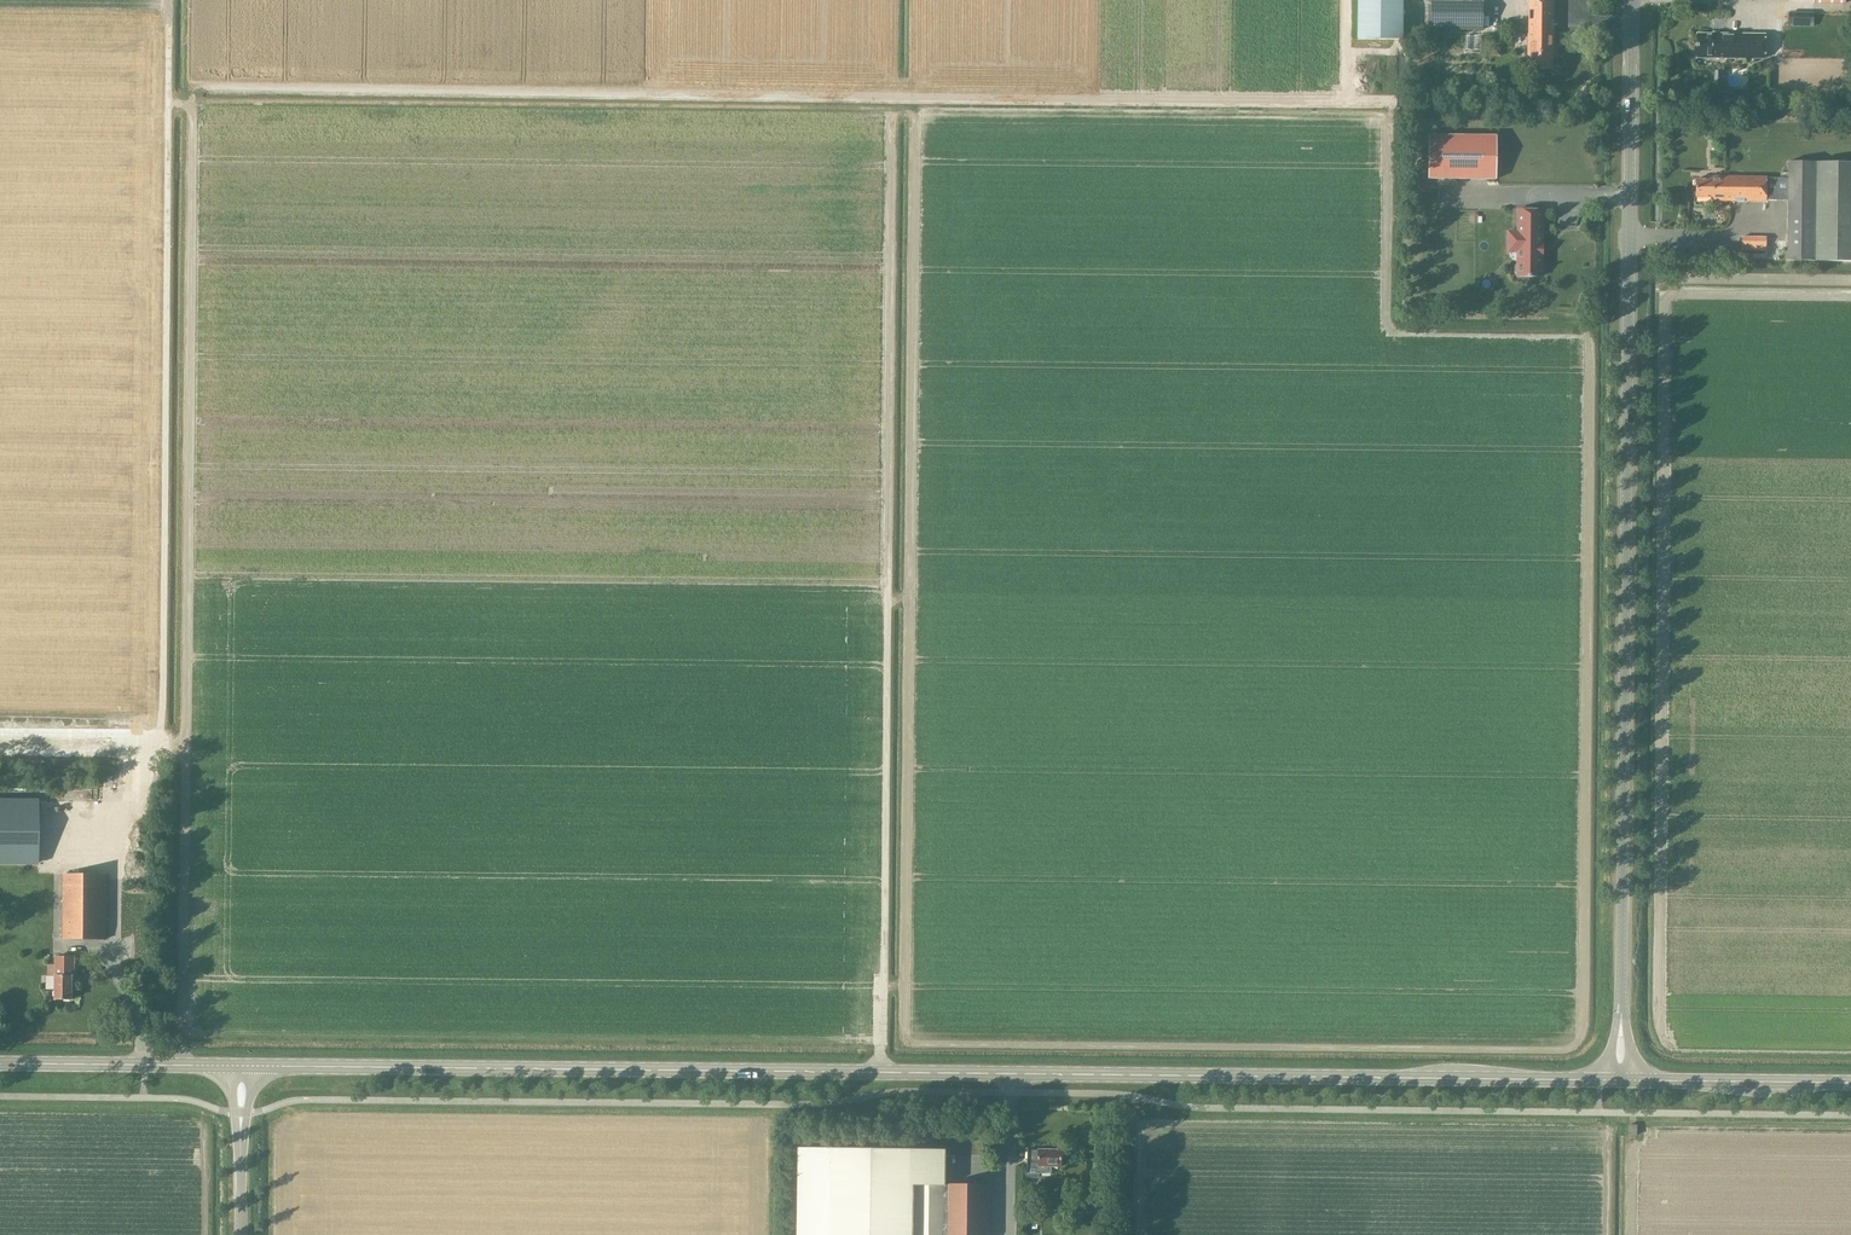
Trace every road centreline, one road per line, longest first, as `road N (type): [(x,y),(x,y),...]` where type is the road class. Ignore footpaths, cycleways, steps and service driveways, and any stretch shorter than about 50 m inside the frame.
road 1 (secondary): [(1607,1080),(250,1066)]
road 2 (unclassified): [(1631,0),(1621,1019)]
road 3 (secondary): [(231,1066),(0,1063)]
road 4 (secondary): [(1850,1083),(1633,1081)]

